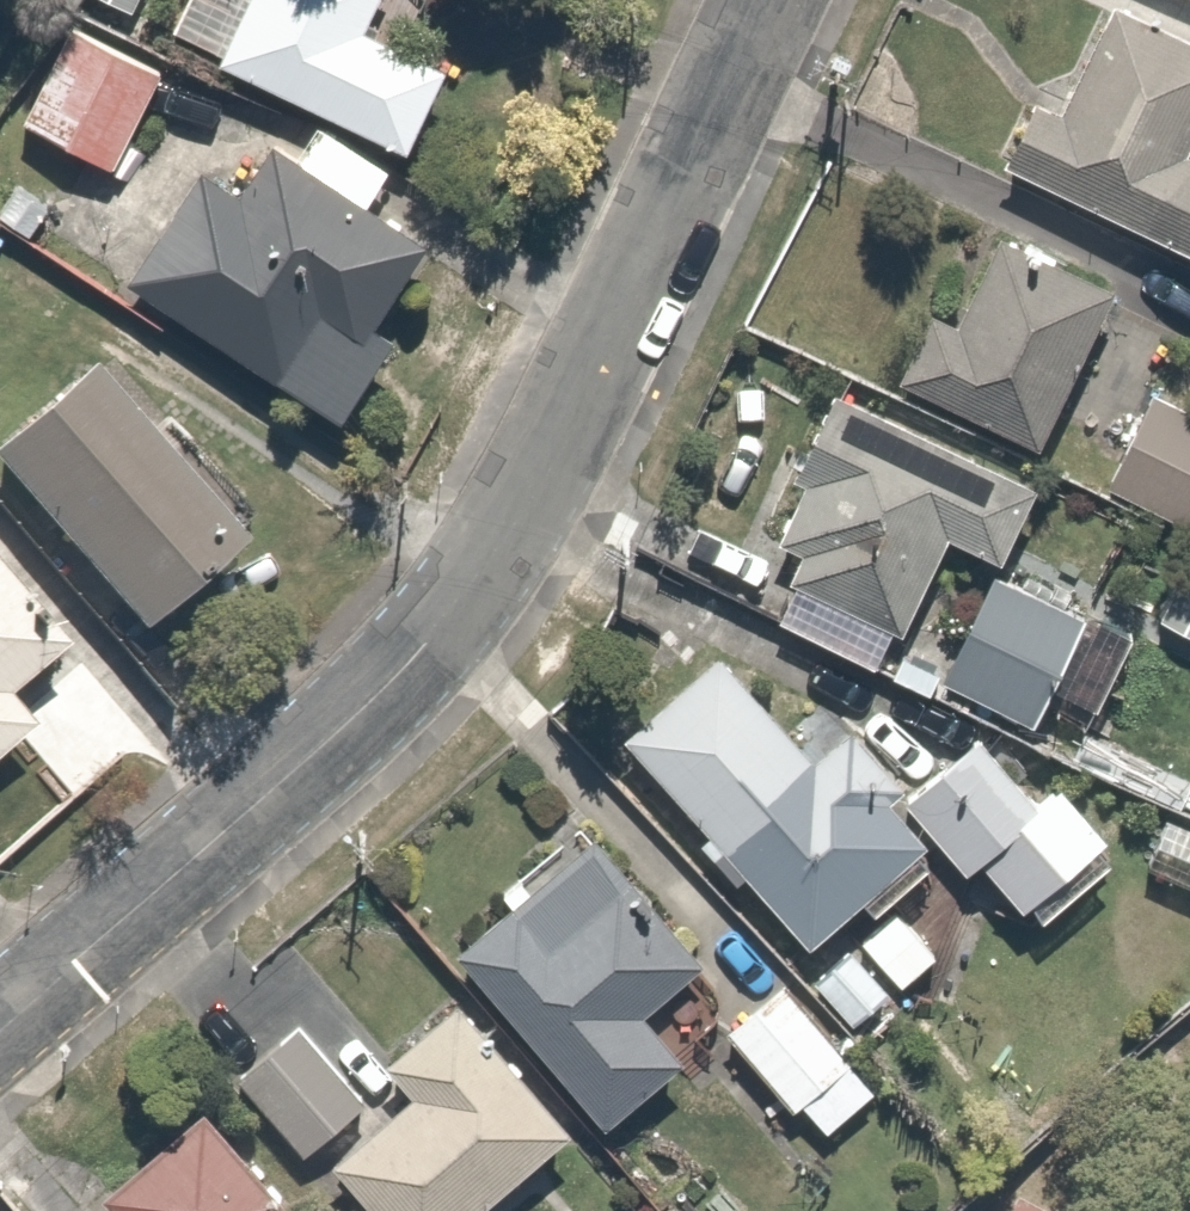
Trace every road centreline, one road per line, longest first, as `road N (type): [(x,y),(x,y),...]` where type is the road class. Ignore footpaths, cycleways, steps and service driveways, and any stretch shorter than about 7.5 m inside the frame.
road 1 (residential): [(773,0),(528,496),(458,608),(373,702),(0,1024)]

